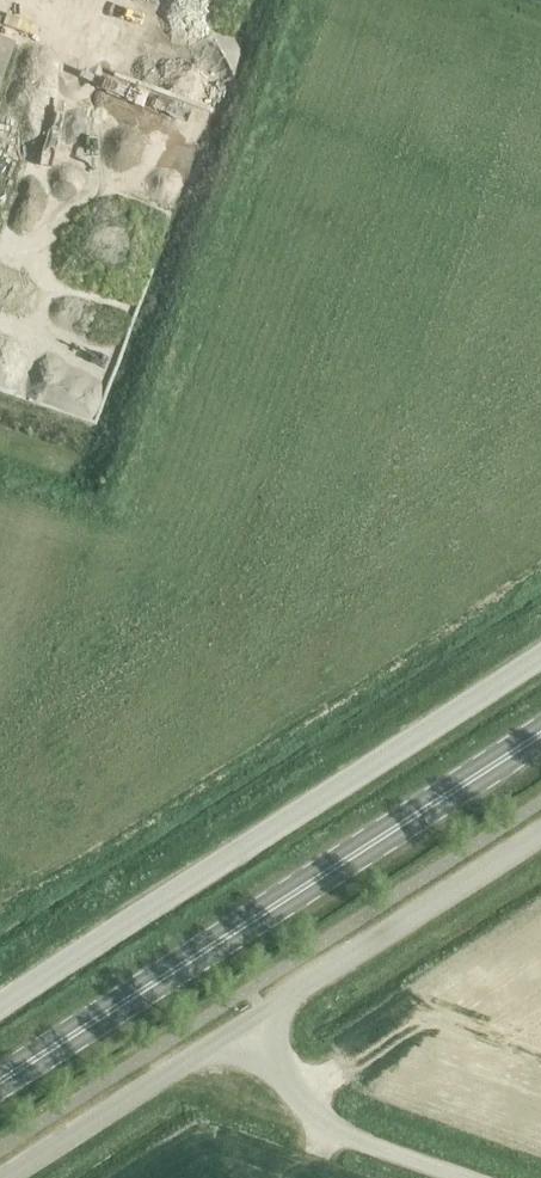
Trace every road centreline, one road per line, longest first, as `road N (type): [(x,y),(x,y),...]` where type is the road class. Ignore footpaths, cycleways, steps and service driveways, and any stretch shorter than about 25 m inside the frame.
road 1 (primary): [(0,1083),(540,734)]
road 2 (unclassified): [(0,1004),(540,656)]
road 3 (unclassified): [(247,1023),(540,832)]
road 4 (unclassified): [(3,1177),(247,1023)]
road 5 (unclassified): [(463,1177),(359,1143),(321,1120),(247,1023)]

